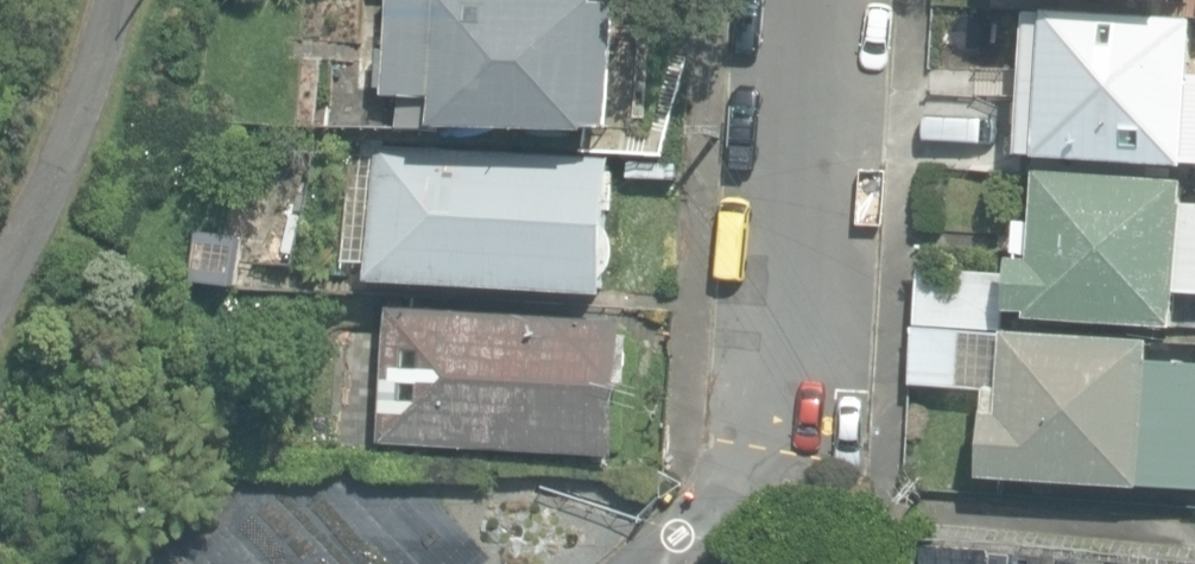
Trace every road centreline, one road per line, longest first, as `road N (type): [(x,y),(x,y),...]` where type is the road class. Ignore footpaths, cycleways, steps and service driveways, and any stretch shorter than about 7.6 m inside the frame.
road 1 (residential): [(711,497),(780,428),(806,0)]

